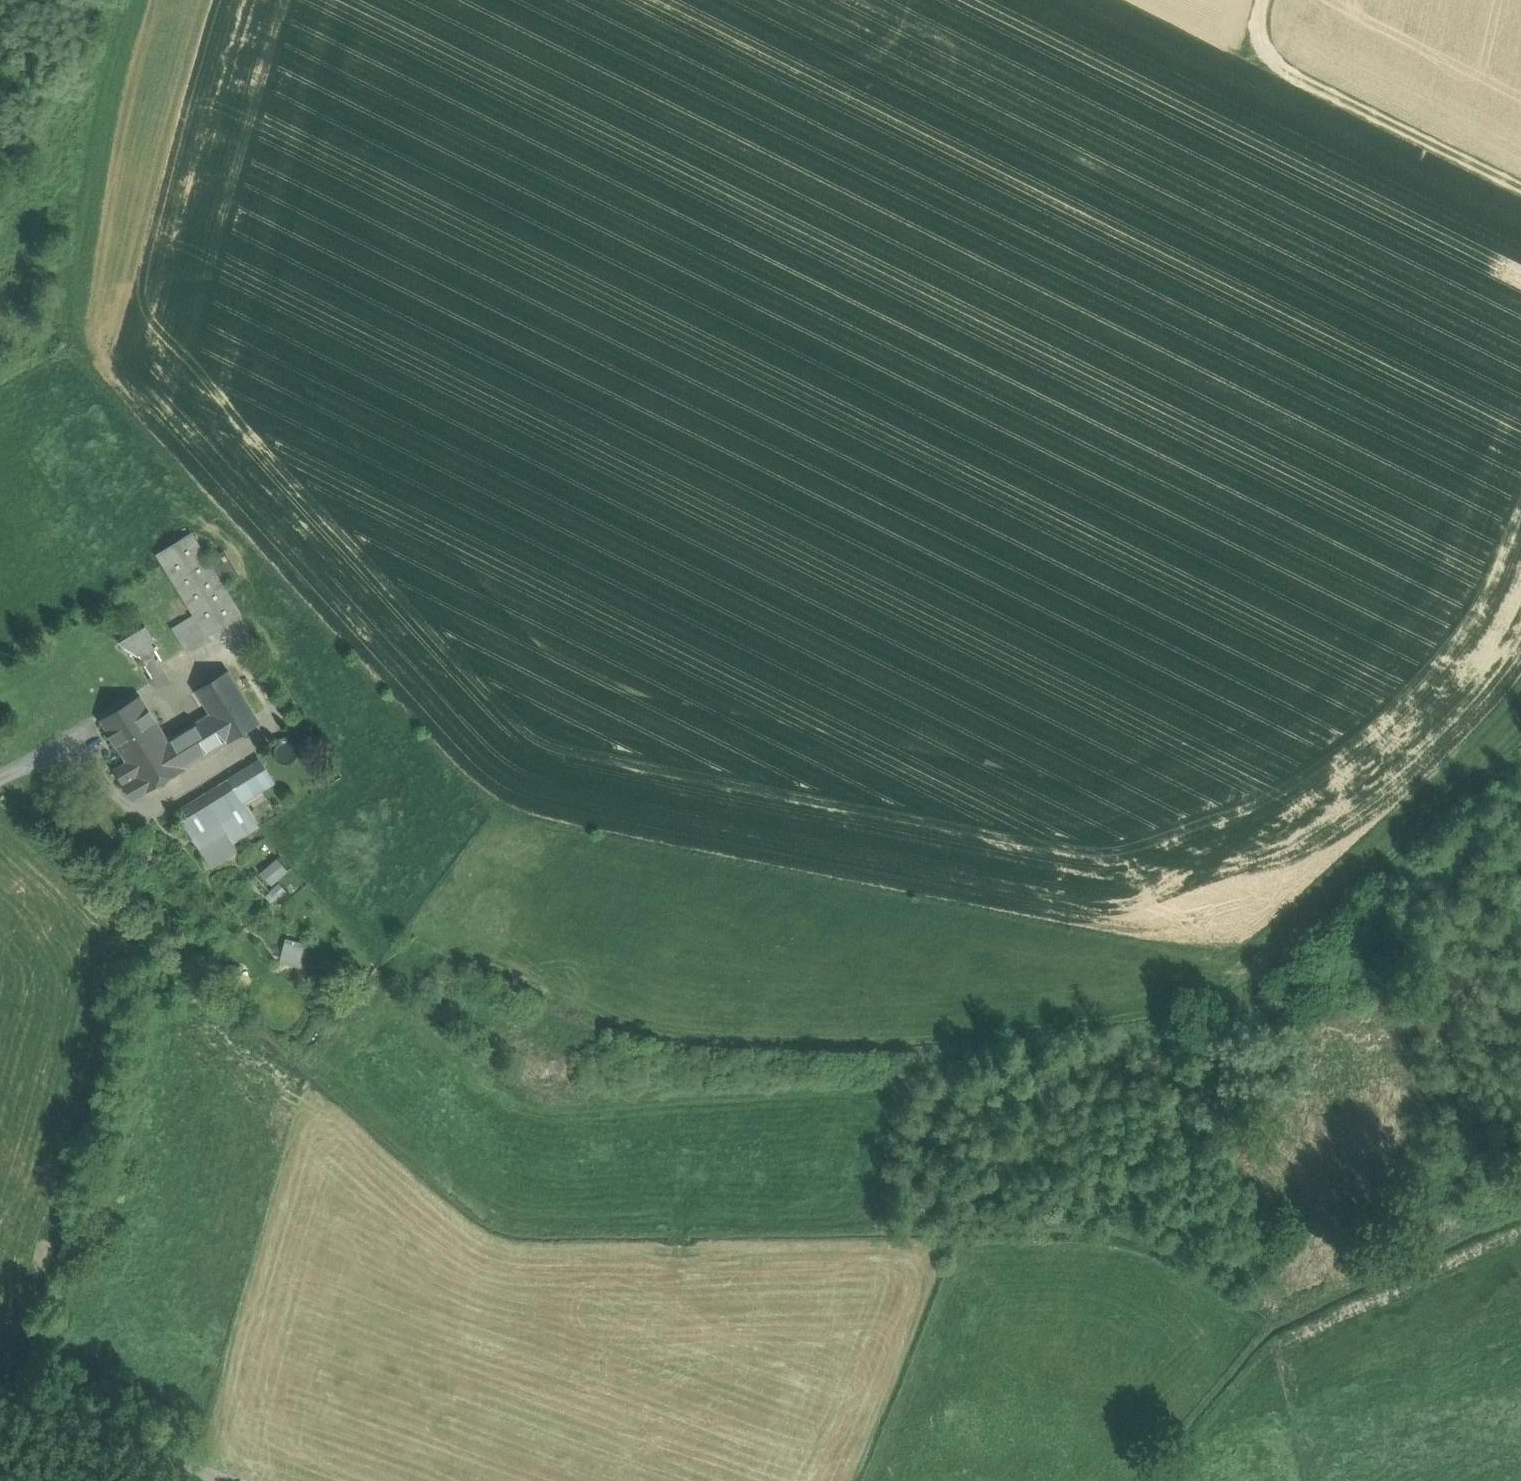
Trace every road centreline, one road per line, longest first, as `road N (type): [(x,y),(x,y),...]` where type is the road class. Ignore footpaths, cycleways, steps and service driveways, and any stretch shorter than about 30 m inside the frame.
road 1 (track): [(1268,0),(1261,33),(1278,67),(1520,186)]
road 2 (unclassified): [(0,1401),(217,1480)]

